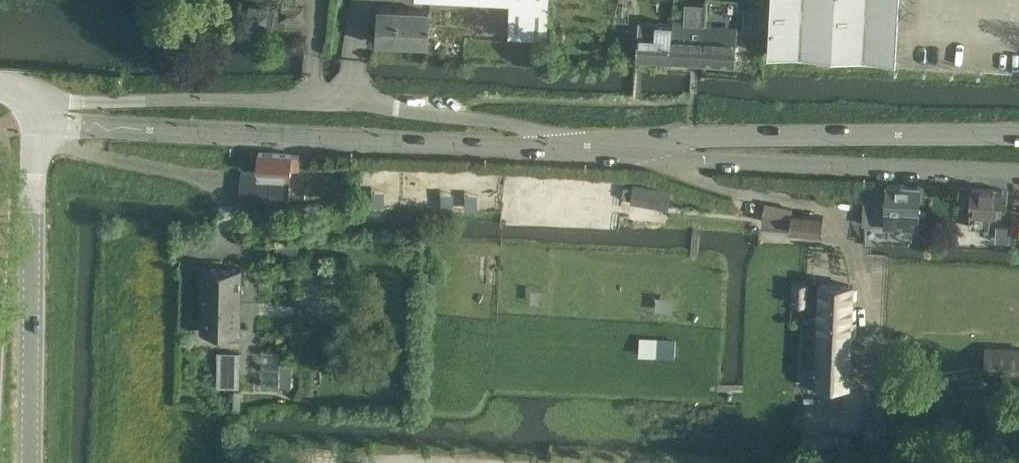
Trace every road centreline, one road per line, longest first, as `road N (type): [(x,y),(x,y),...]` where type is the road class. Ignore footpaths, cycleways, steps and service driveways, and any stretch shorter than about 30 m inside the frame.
road 1 (tertiary): [(28,124),(599,150)]
road 2 (unclassified): [(599,150),(1018,174)]
road 3 (tertiary): [(1018,140),(761,136),(599,150)]
road 4 (tertiary): [(31,462),(28,124)]
road 5 (unclassified): [(303,102),(599,150)]
road 6 (unclassified): [(28,117),(82,106),(303,102)]

